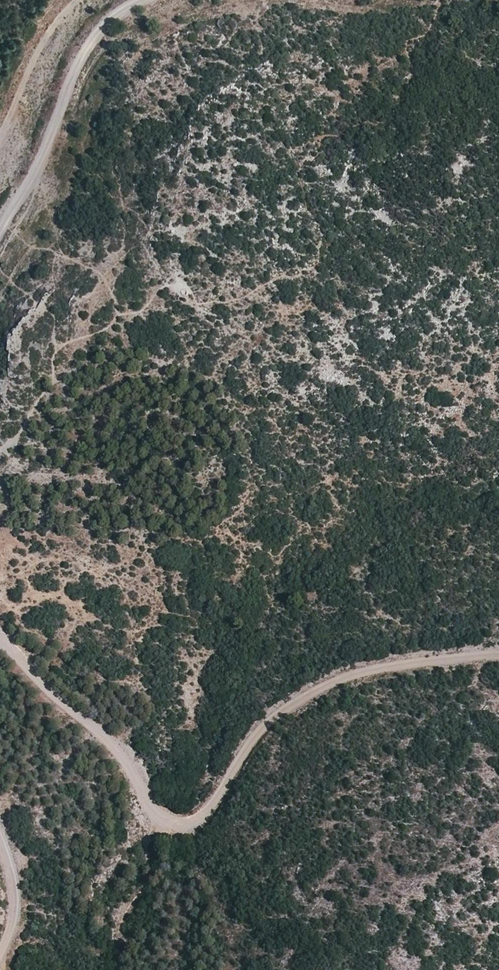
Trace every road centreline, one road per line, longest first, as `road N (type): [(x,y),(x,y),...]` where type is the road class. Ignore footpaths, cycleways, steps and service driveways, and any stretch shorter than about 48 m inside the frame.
road 1 (track): [(498,656),(428,661),(332,682),(263,728),(215,803),(179,827),(153,816),(132,770),(0,643)]
road 2 (track): [(0,233),(43,161),(68,89),(101,29),(152,0)]

